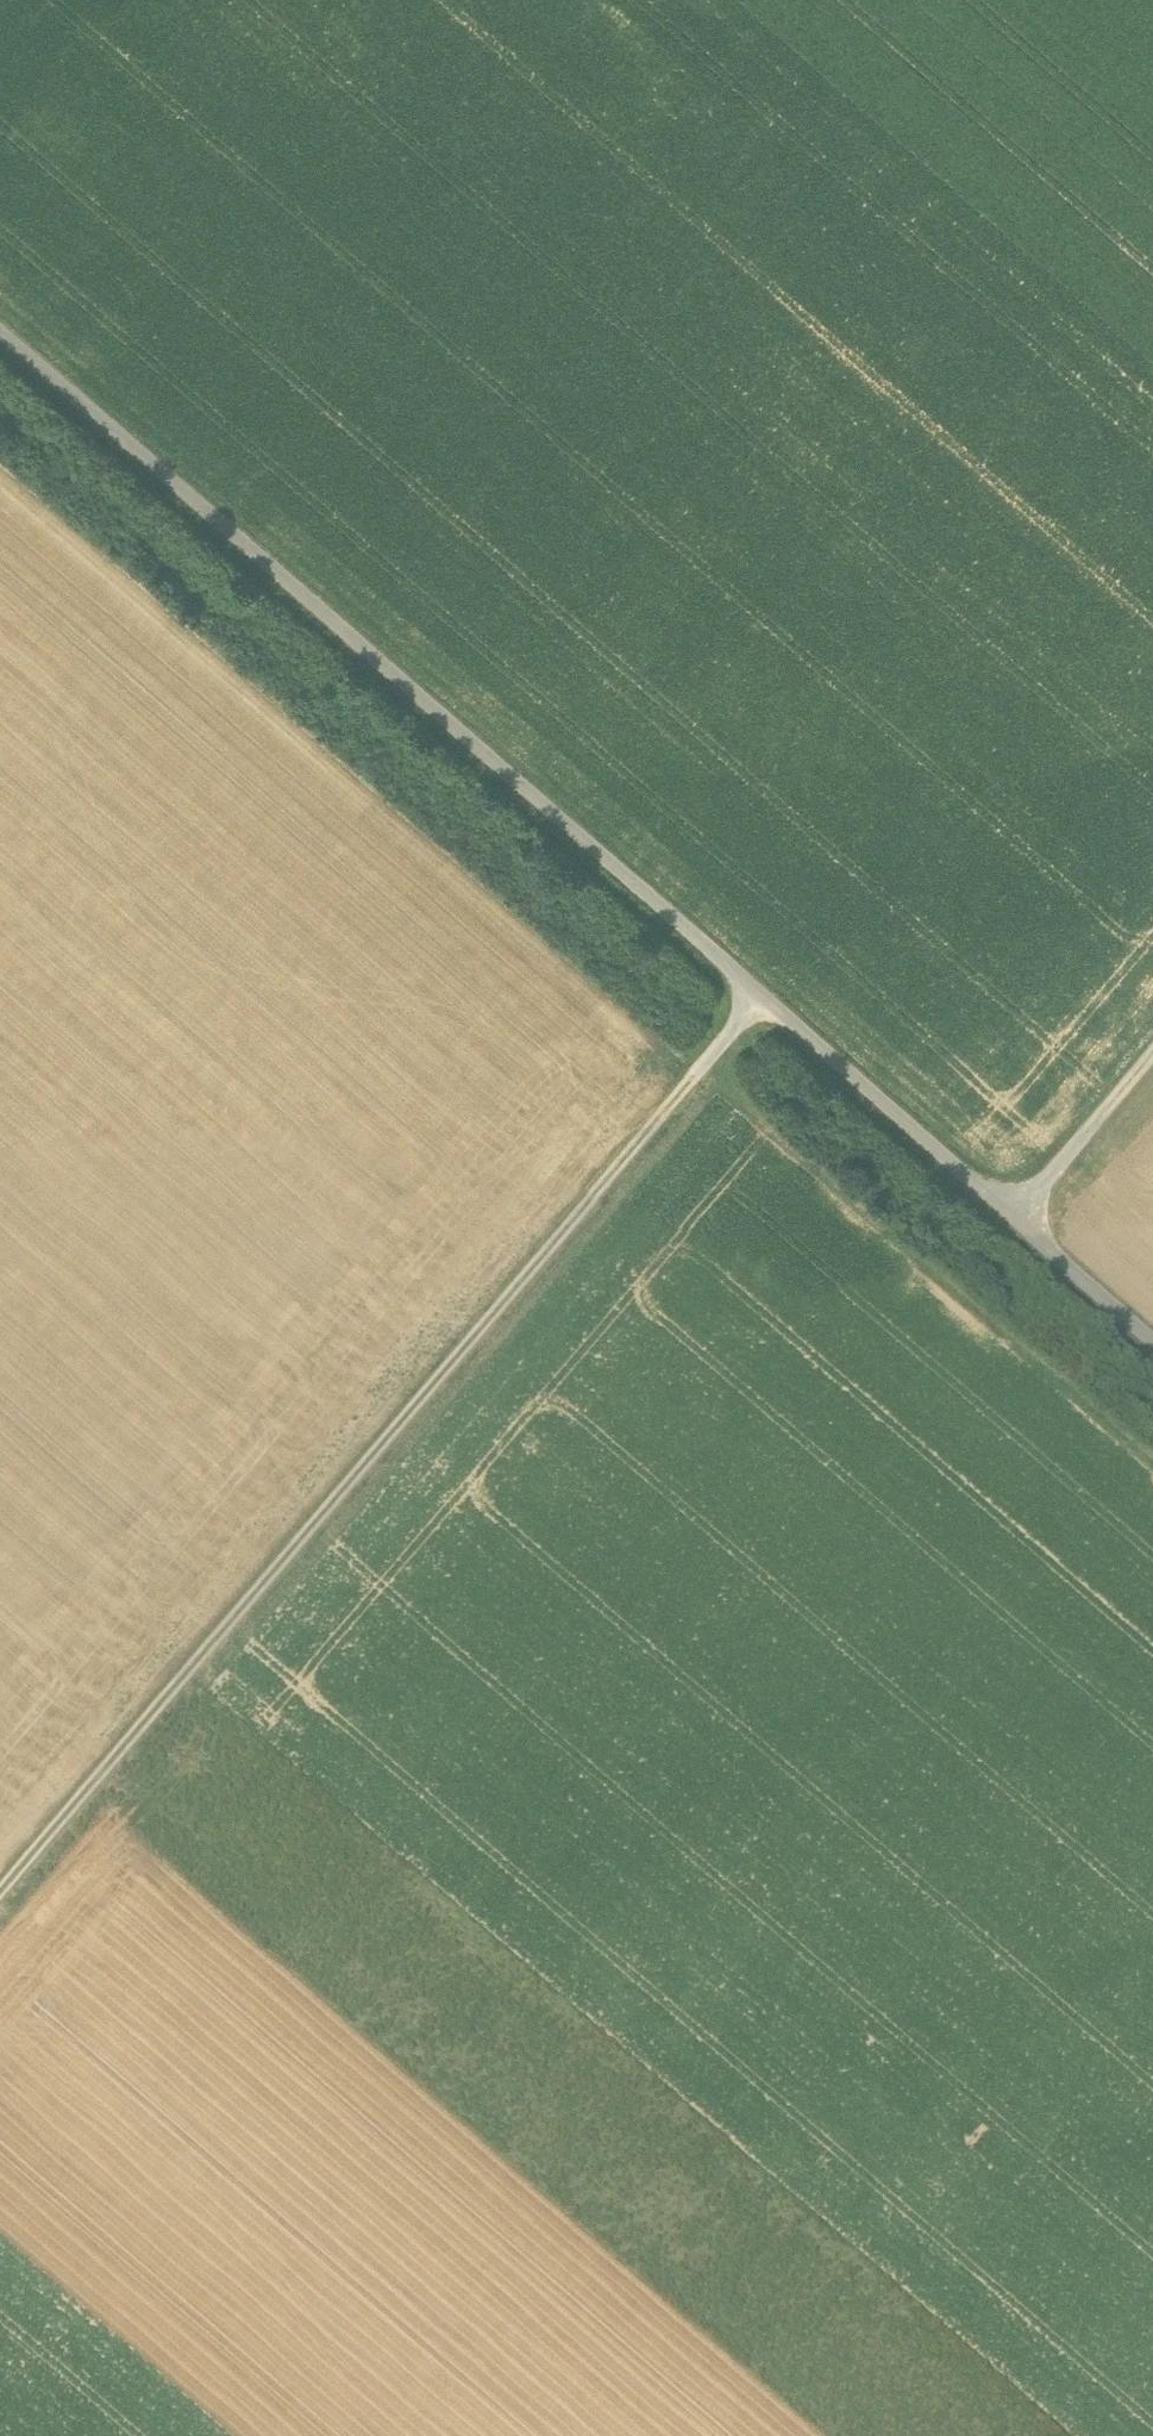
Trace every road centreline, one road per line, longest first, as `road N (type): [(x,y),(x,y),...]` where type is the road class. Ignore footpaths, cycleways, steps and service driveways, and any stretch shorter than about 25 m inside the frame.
road 1 (track): [(0,329),(1152,1333)]
road 2 (track): [(0,1885),(760,998)]
road 3 (track): [(1021,1220),(1152,1066)]

